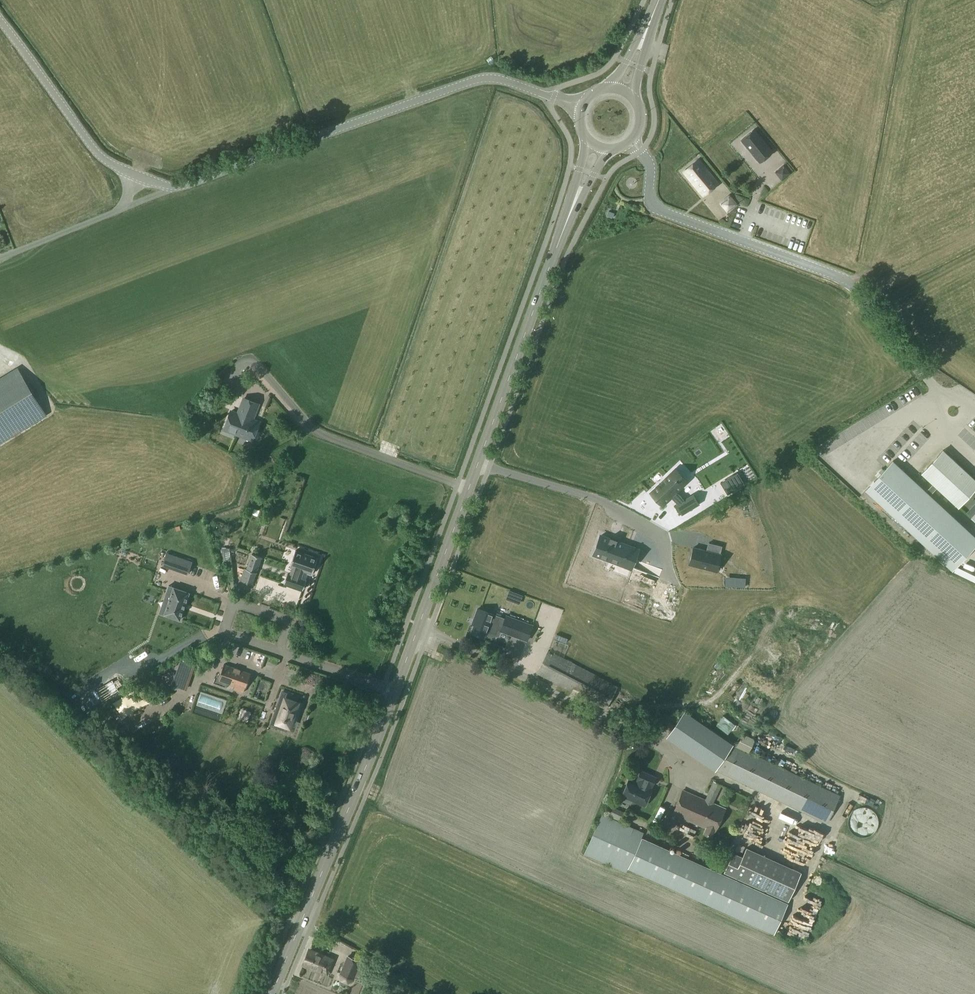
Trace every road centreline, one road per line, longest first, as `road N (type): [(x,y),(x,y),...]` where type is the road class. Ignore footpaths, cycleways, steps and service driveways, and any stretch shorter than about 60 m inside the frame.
road 1 (tertiary): [(272,993),(381,728),(568,218)]
road 2 (unclassified): [(180,188),(482,79),(582,107)]
road 3 (residential): [(922,374),(843,279),(655,210),(648,163),(632,141)]
road 4 (unclassified): [(0,21),(94,151),(134,177)]
road 5 (unclassified): [(0,258),(124,209)]

